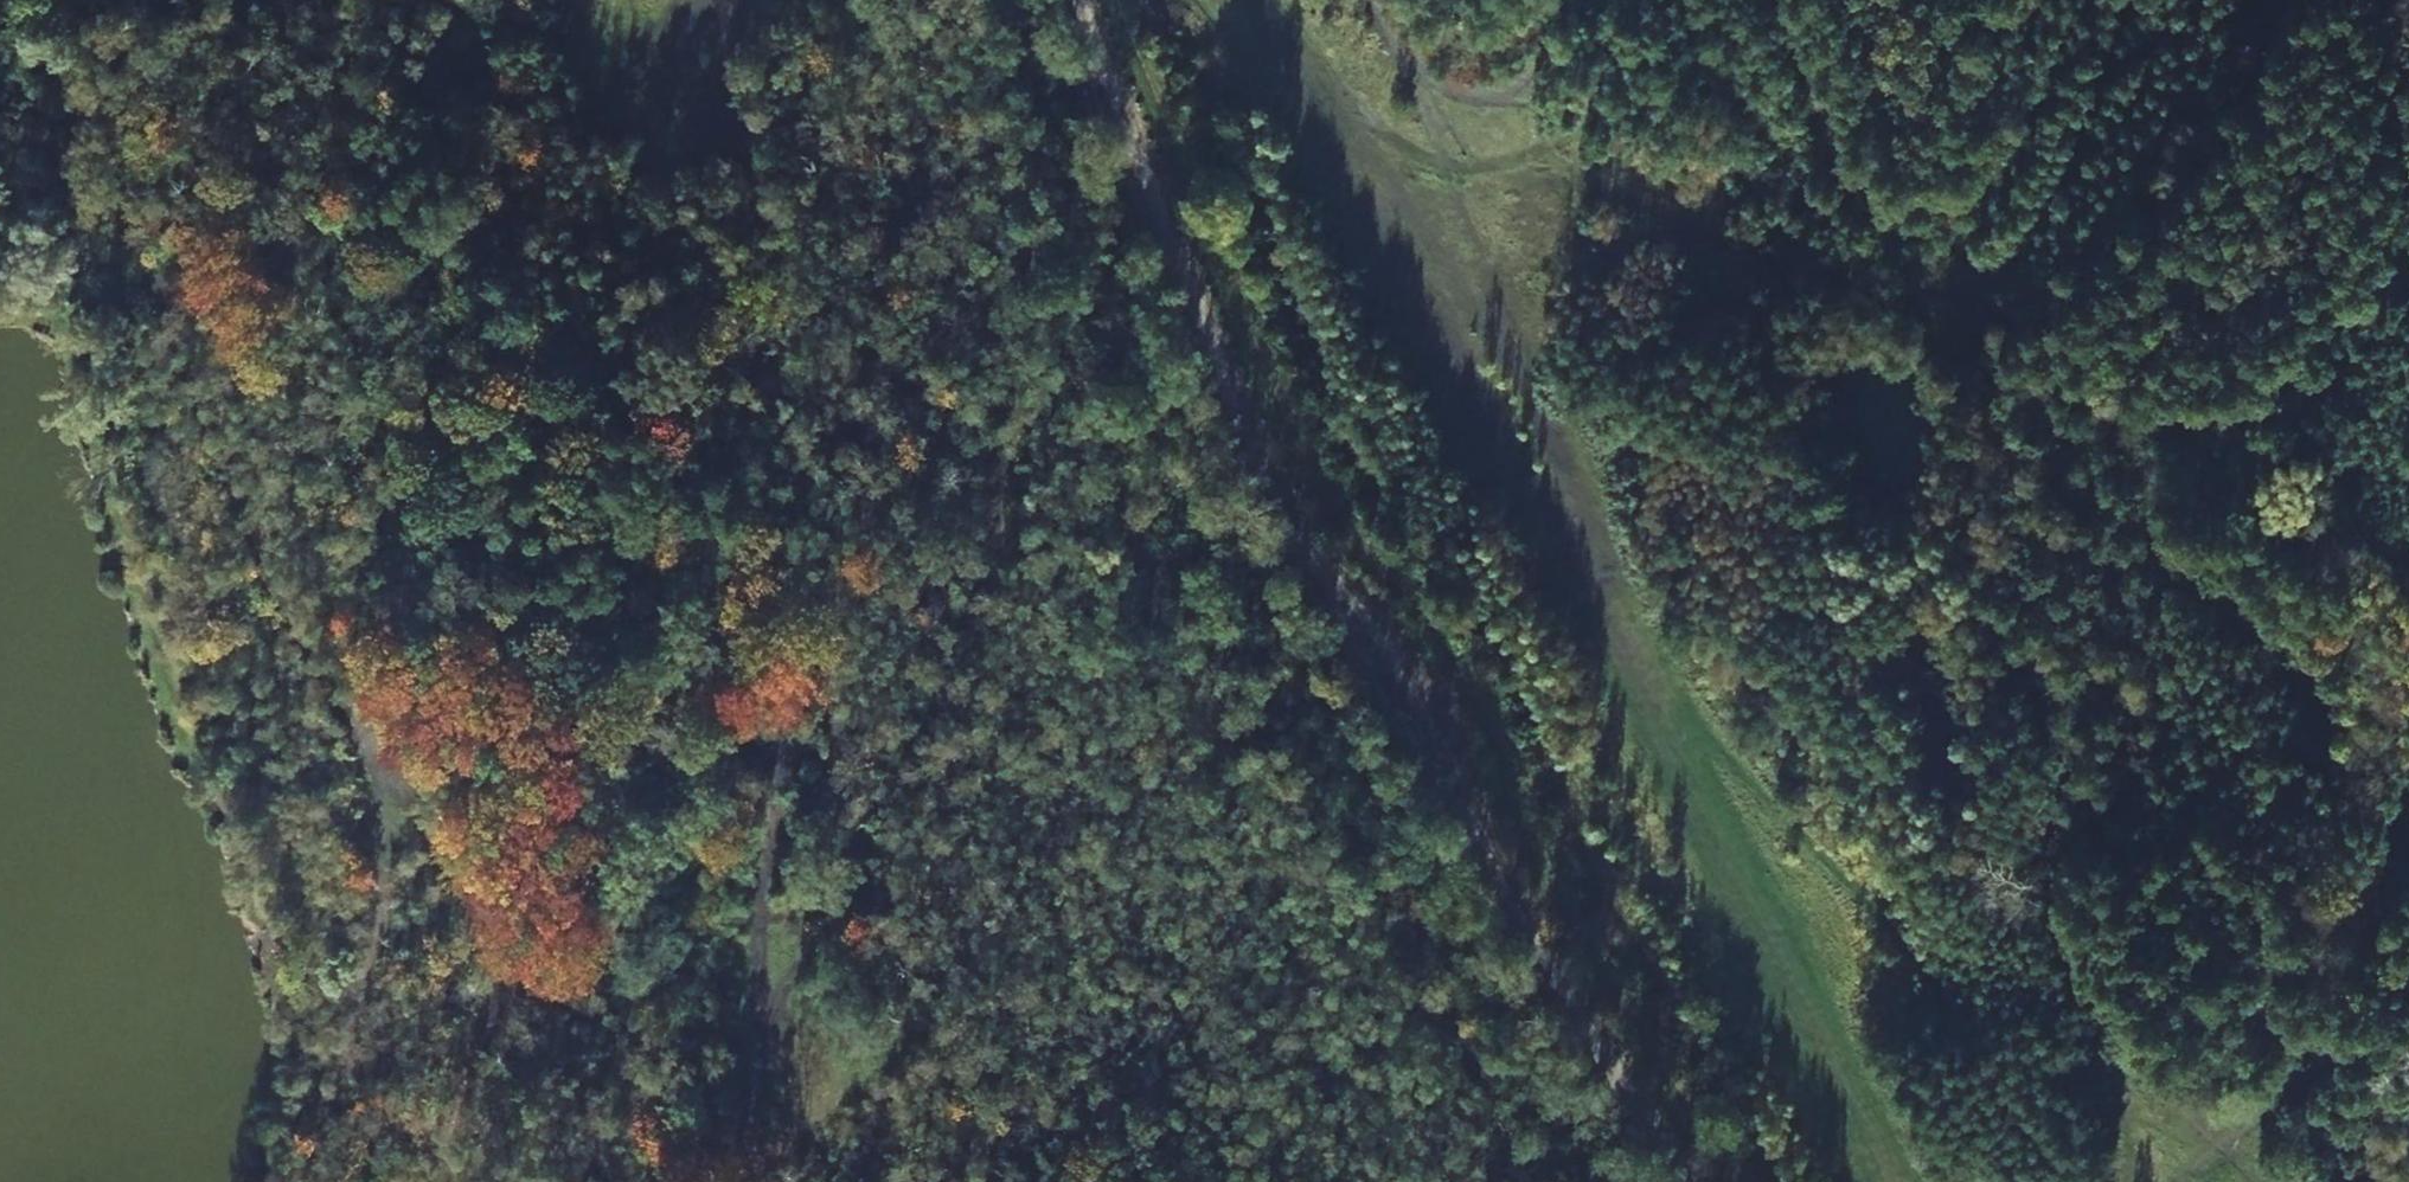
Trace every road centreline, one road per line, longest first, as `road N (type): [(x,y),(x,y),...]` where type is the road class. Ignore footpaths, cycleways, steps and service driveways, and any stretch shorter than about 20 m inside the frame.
road 1 (track): [(1411,138),(1474,422),(1562,558),(1724,865),(1876,1181)]
road 2 (track): [(1259,0),(1314,71),(1411,138)]

